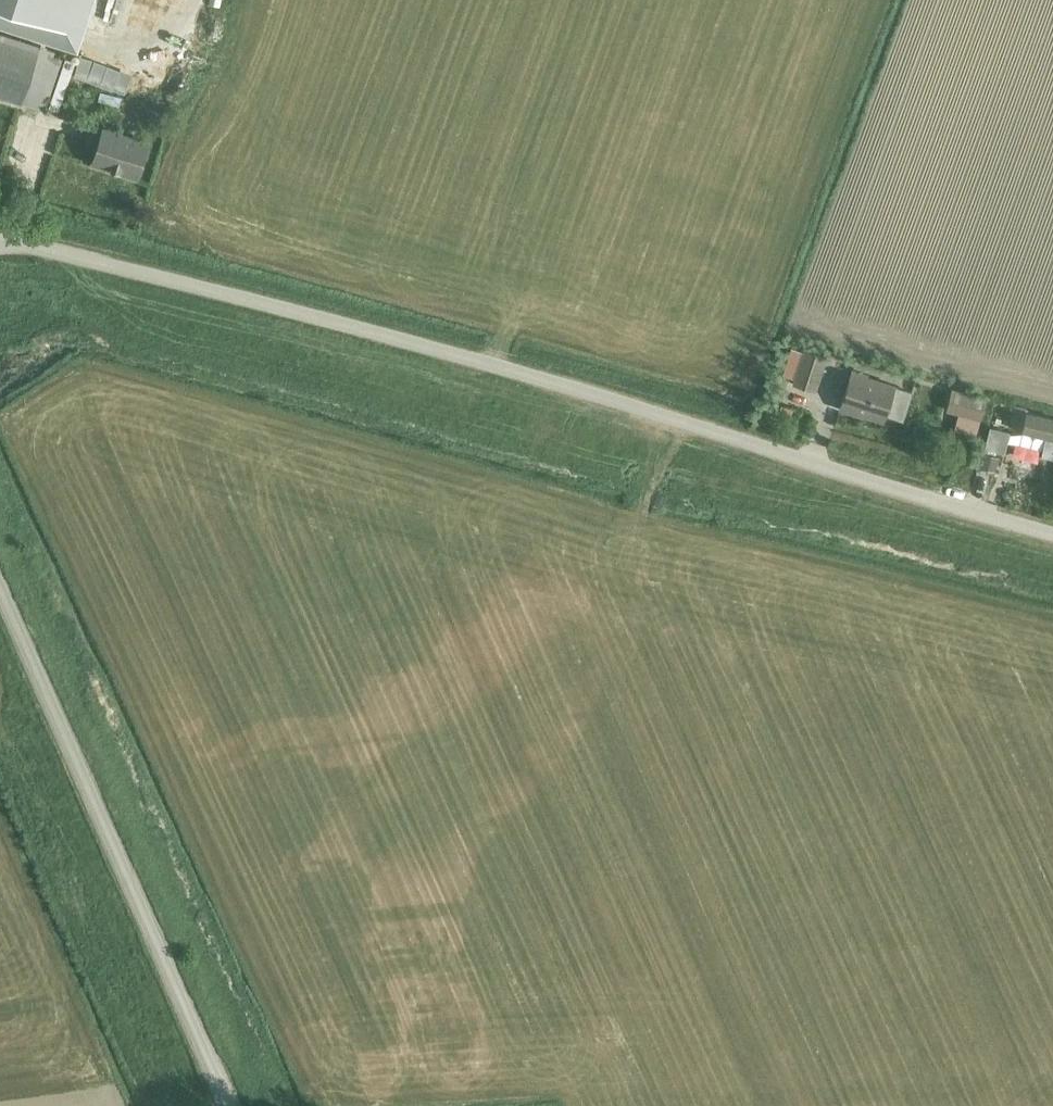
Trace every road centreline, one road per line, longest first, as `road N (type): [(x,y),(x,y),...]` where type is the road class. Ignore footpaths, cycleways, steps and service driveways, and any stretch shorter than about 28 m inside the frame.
road 1 (tertiary): [(1052,533),(529,375),(17,242)]
road 2 (unclassified): [(227,1105),(0,592)]

